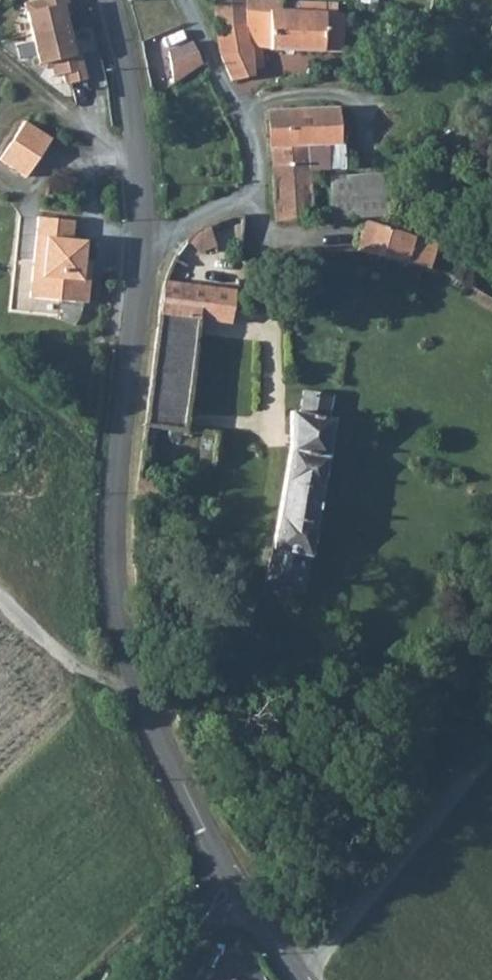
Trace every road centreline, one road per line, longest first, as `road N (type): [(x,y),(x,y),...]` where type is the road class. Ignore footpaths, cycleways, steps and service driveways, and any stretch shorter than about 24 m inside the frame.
road 1 (residential): [(235,883),(157,752),(119,640),(105,532),(139,243)]
road 2 (residential): [(139,243),(244,192),(259,157),(185,0)]
road 3 (track): [(297,979),(491,732)]
road 4 (residential): [(139,243),(135,126),(109,0)]
road 5 (track): [(0,611),(45,656),(91,682),(135,692)]
road 6 (residential): [(168,979),(195,916),(235,883)]

